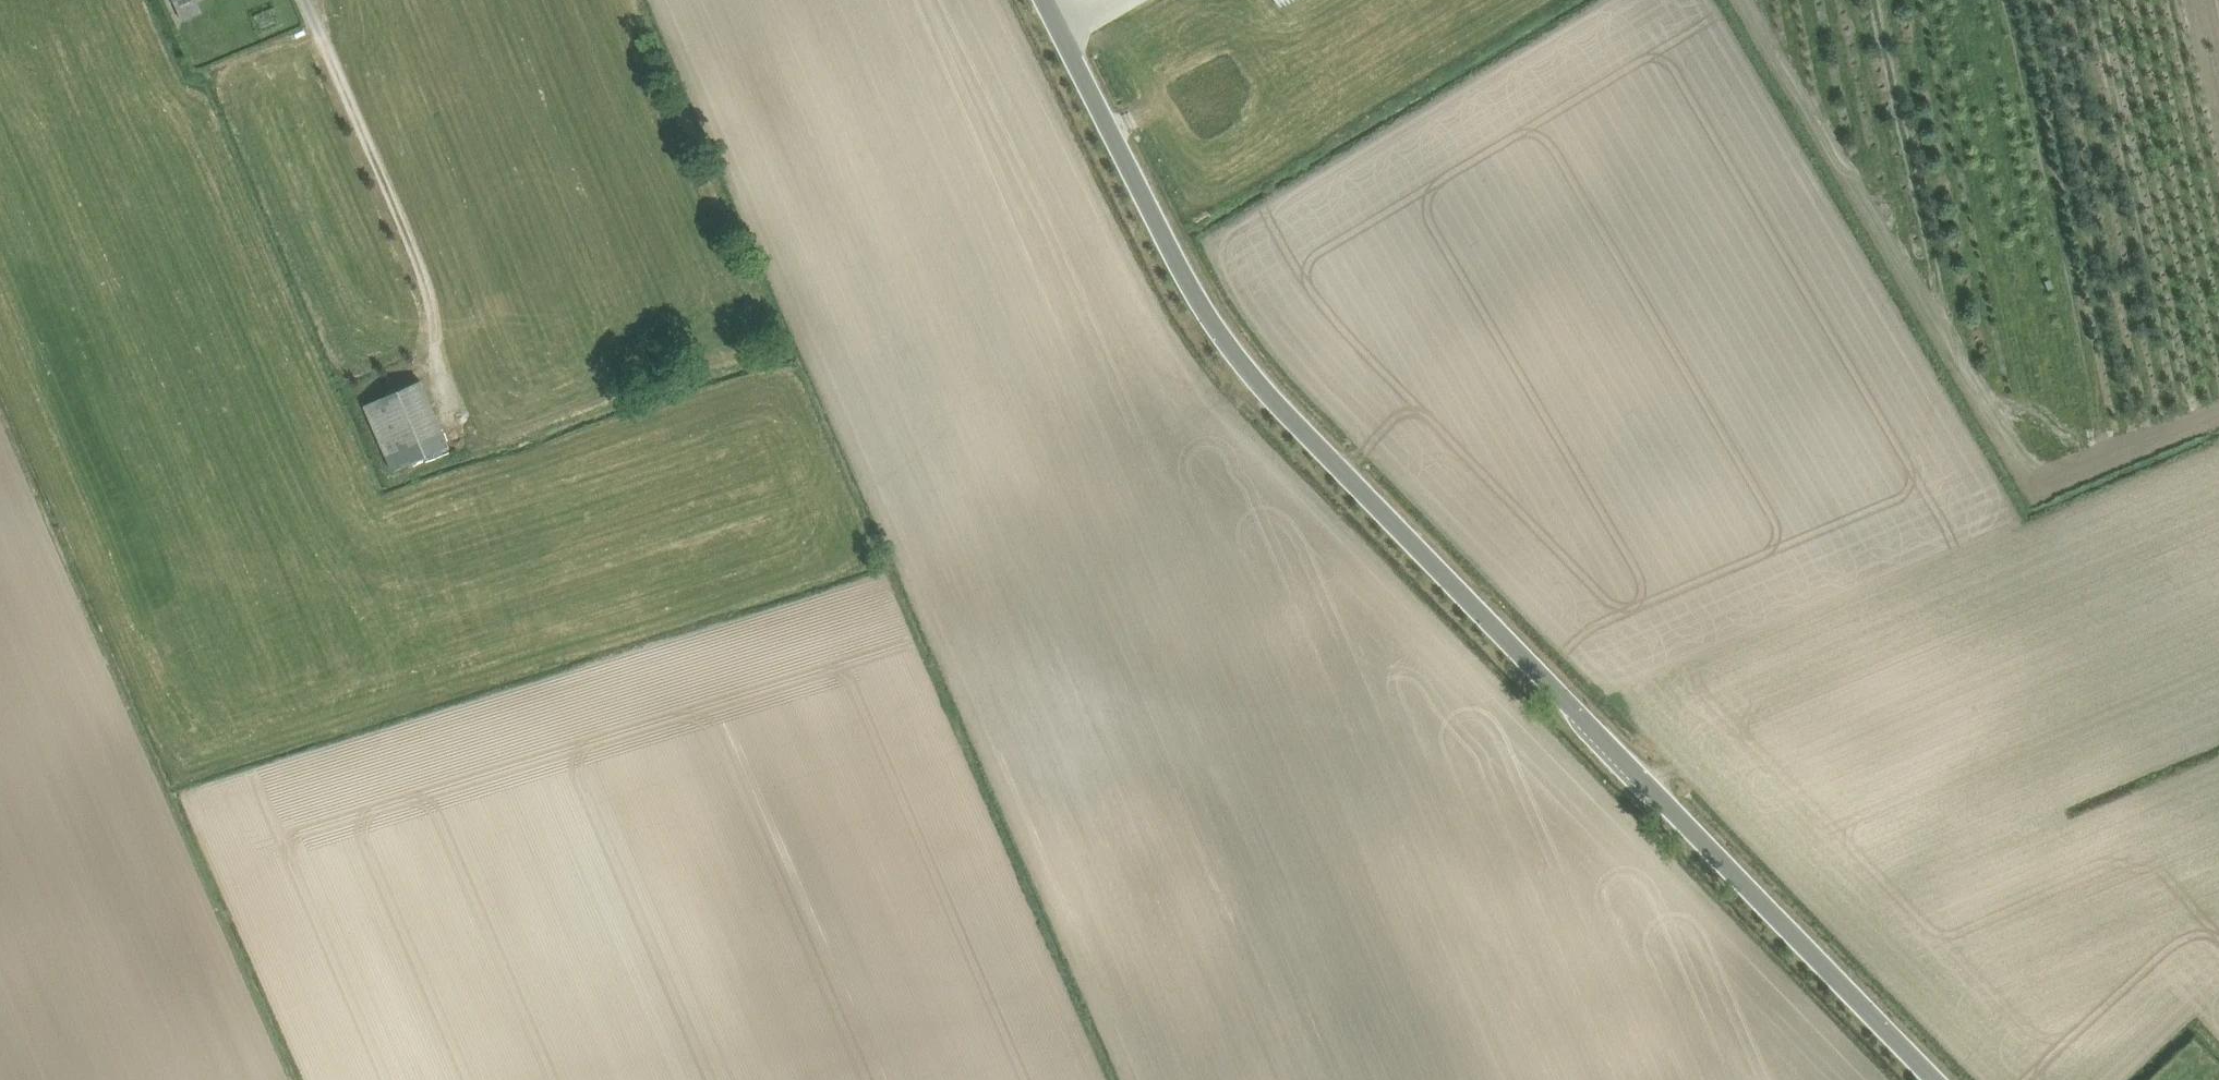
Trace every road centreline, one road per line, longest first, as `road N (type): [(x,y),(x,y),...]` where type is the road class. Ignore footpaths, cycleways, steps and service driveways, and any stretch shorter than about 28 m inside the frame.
road 1 (unclassified): [(1917,1079),(1311,461),(1235,374),(1172,272),(1036,0)]

